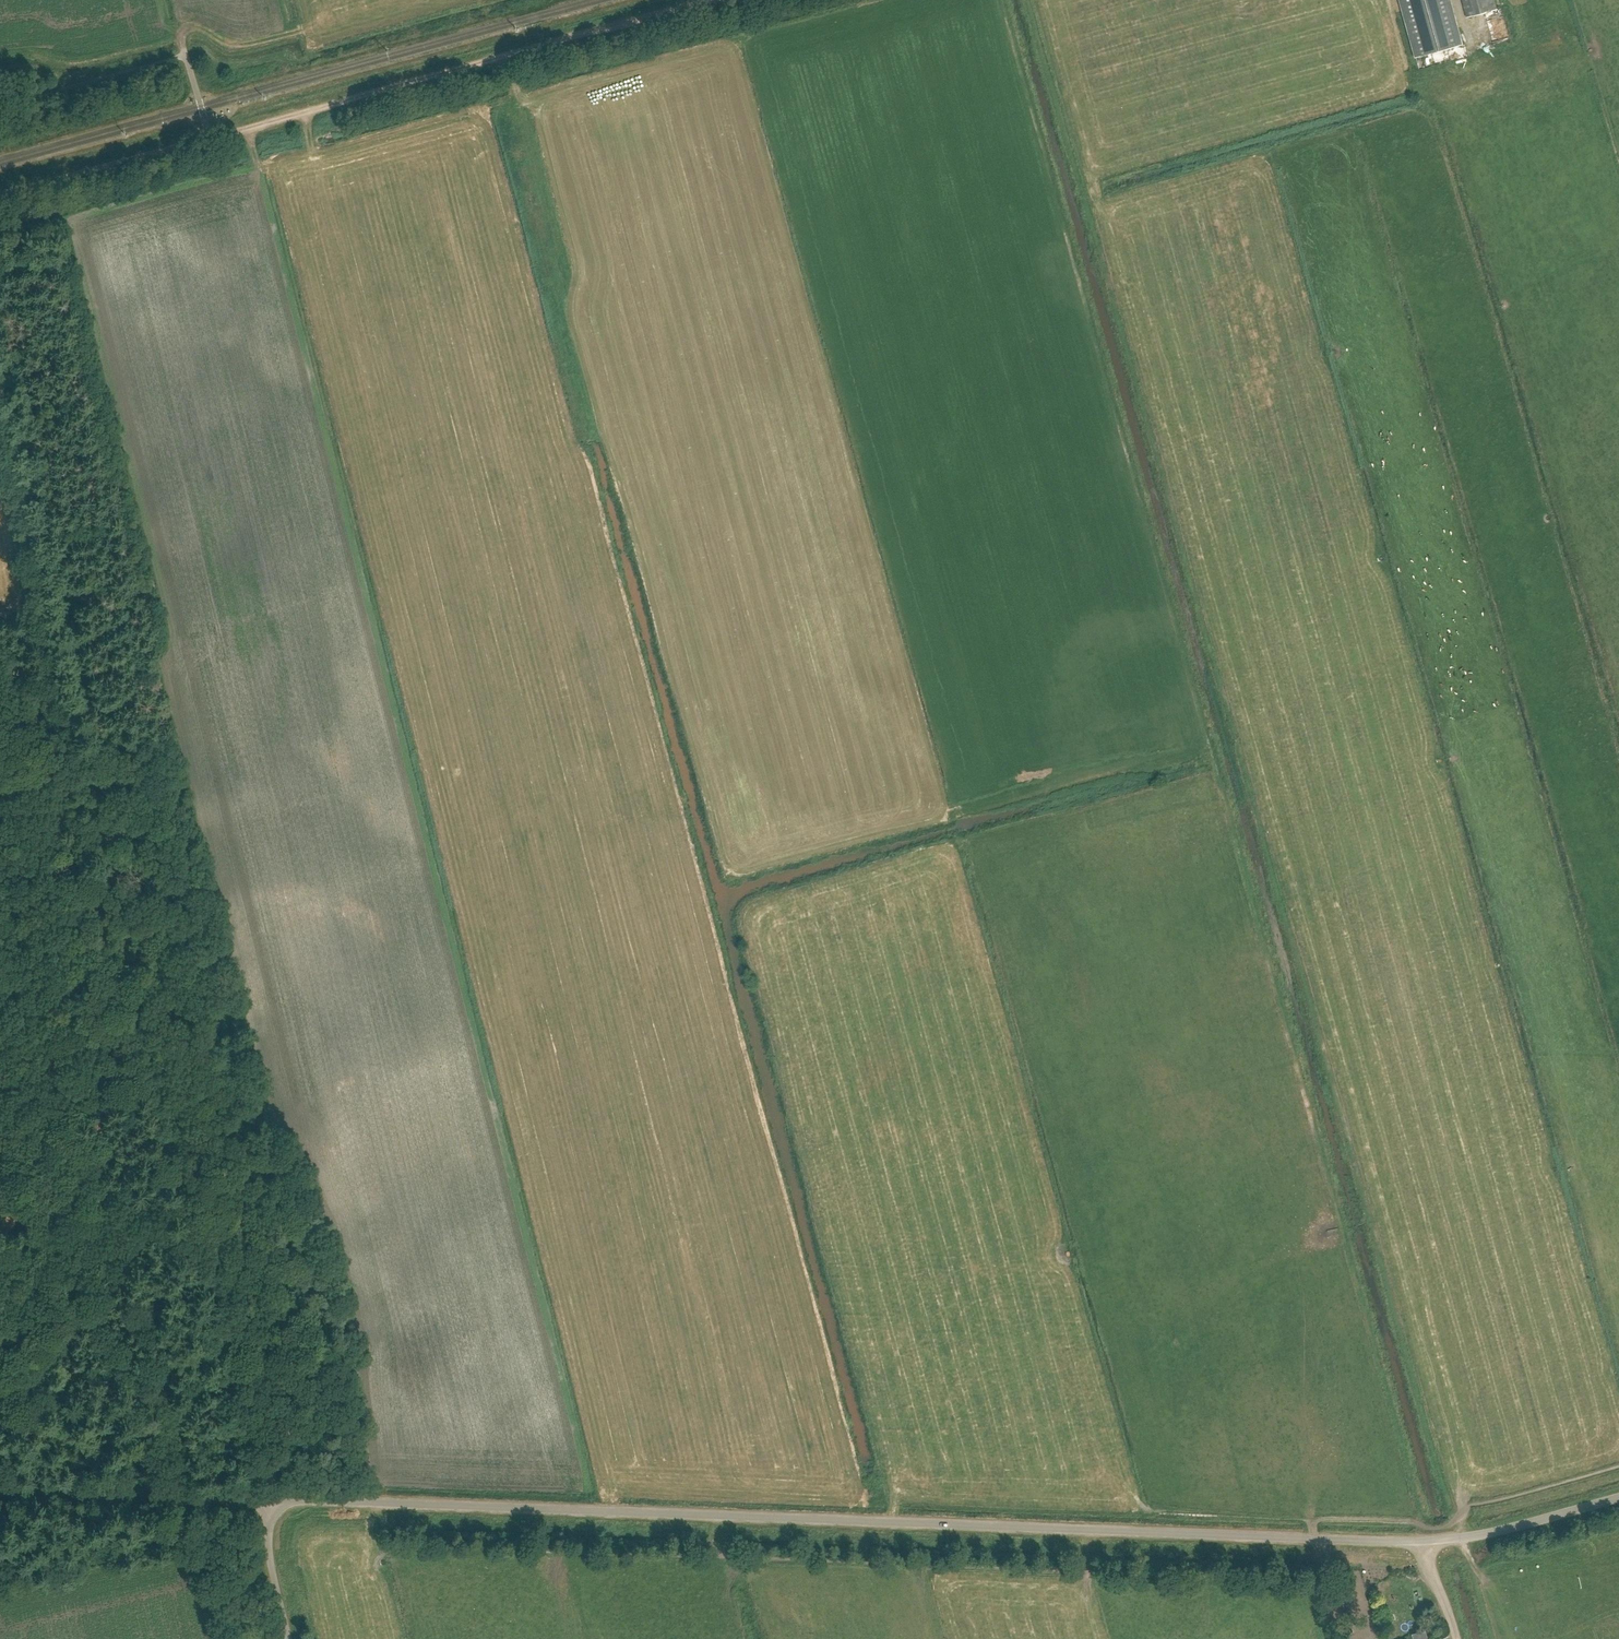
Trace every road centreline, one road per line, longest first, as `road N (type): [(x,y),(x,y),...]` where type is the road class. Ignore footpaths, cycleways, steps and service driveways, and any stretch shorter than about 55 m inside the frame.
road 1 (unclassified): [(267,1498),(1432,1542),(1505,1531),(1618,1498)]
road 2 (track): [(713,0),(222,134)]
road 3 (unclassified): [(0,1487),(267,1498)]
road 4 (unclassified): [(222,134),(0,194)]
road 5 (unclassified): [(289,1638),(269,1558),(267,1498)]

